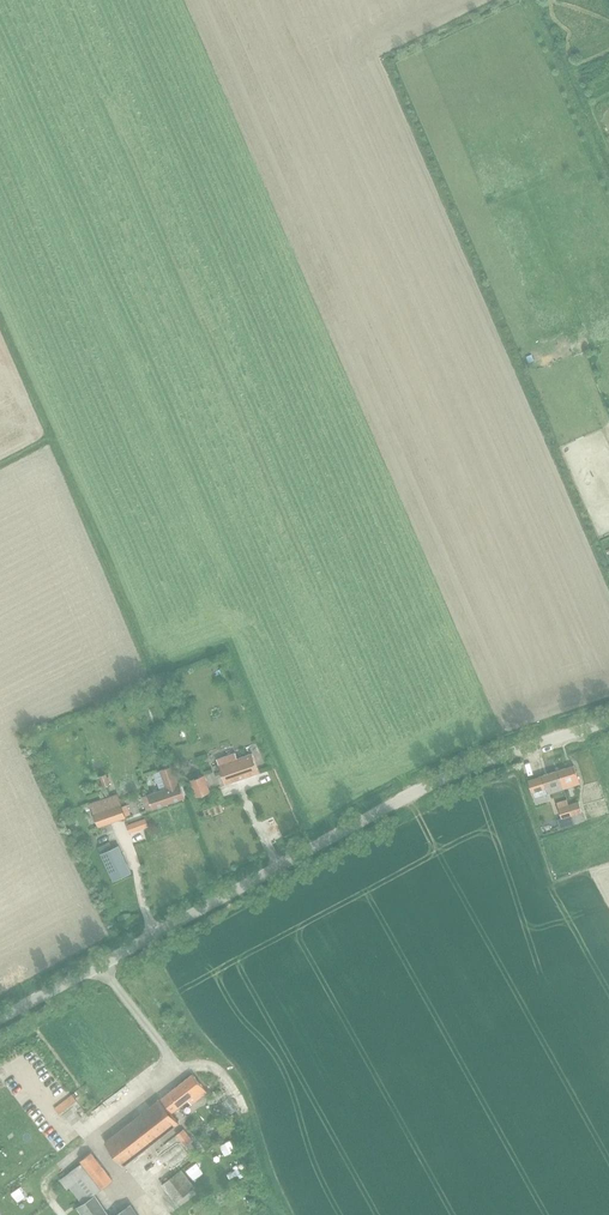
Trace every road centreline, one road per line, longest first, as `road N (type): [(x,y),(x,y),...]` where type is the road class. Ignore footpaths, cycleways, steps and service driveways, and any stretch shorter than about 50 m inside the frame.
road 1 (unclassified): [(0,1018),(419,788),(608,721)]
road 2 (track): [(285,1214),(239,1094)]

